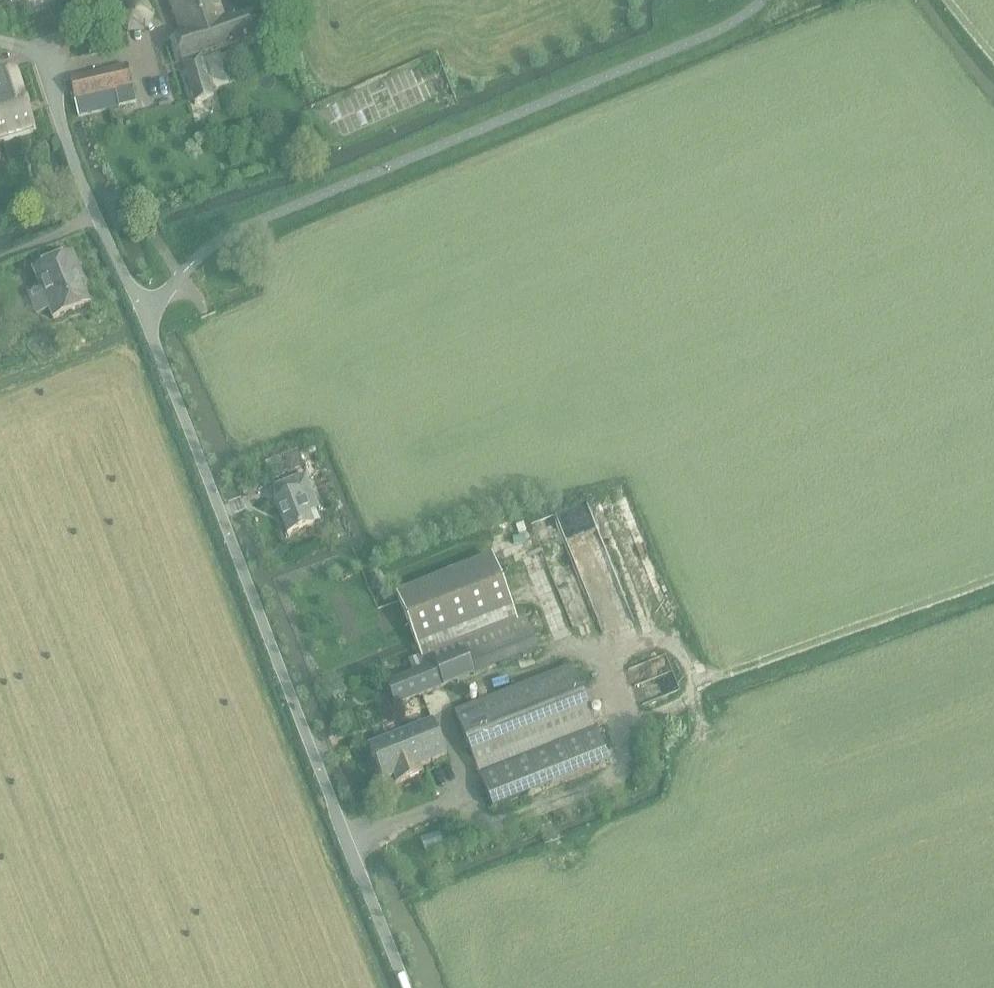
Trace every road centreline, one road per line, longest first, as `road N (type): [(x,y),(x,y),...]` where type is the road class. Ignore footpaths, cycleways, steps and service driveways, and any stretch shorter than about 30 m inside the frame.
road 1 (unclassified): [(408,987),(144,319)]
road 2 (track): [(993,578),(690,683)]
road 3 (residential): [(94,210),(57,111),(54,59)]
road 4 (residential): [(144,319),(94,210)]

